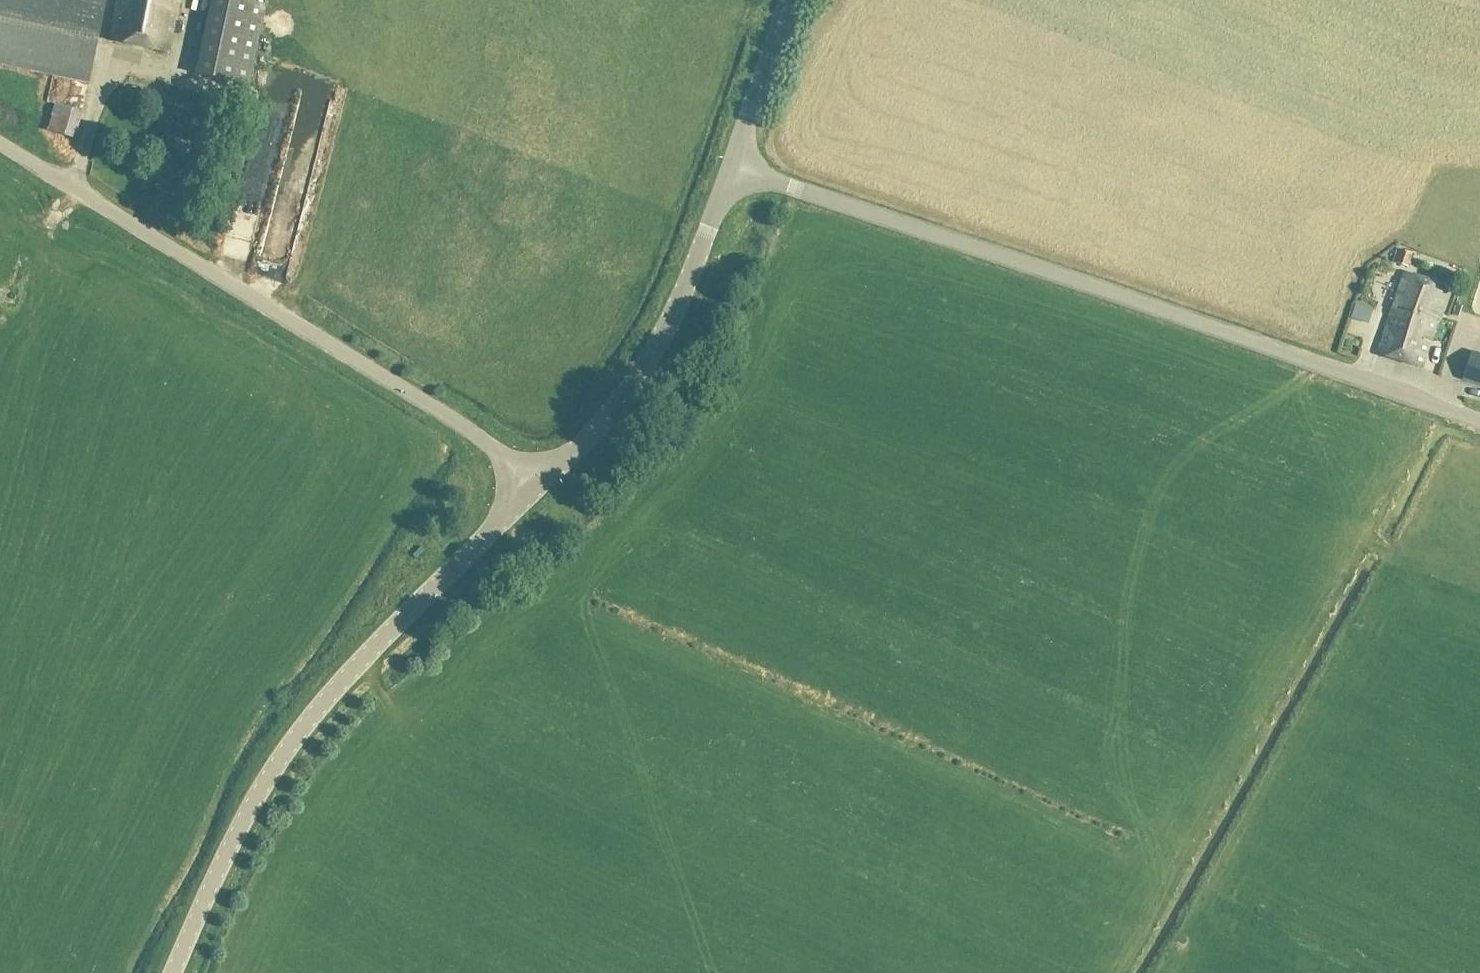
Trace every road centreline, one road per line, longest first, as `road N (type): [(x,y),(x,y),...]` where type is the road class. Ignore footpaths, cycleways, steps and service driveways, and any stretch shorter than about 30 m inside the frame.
road 1 (unclassified): [(1479,417),(736,168)]
road 2 (unclassified): [(543,482),(0,145)]
road 3 (tertiary): [(176,972),(229,848),(287,753),(351,670),(543,482)]
road 4 (tertiary): [(543,482),(636,382),(736,168)]
road 5 (tertiary): [(736,168),(794,0)]

